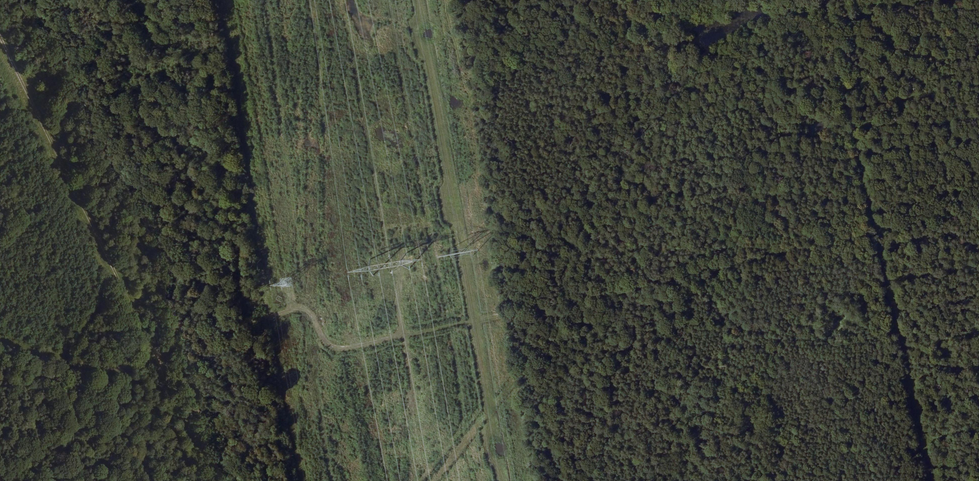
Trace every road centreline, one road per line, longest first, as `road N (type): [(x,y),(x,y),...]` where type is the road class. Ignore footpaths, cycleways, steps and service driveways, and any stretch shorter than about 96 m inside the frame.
road 1 (track): [(0,34),(223,480)]

